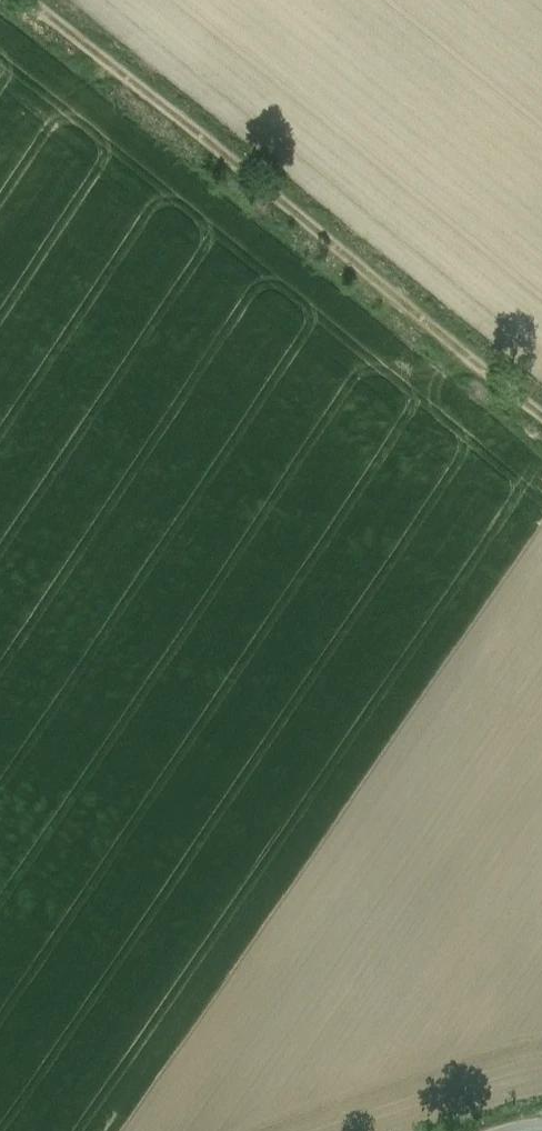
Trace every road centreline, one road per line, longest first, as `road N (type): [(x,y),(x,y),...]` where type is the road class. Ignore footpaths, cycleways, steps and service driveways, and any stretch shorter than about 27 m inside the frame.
road 1 (track): [(541,419),(24,0)]

